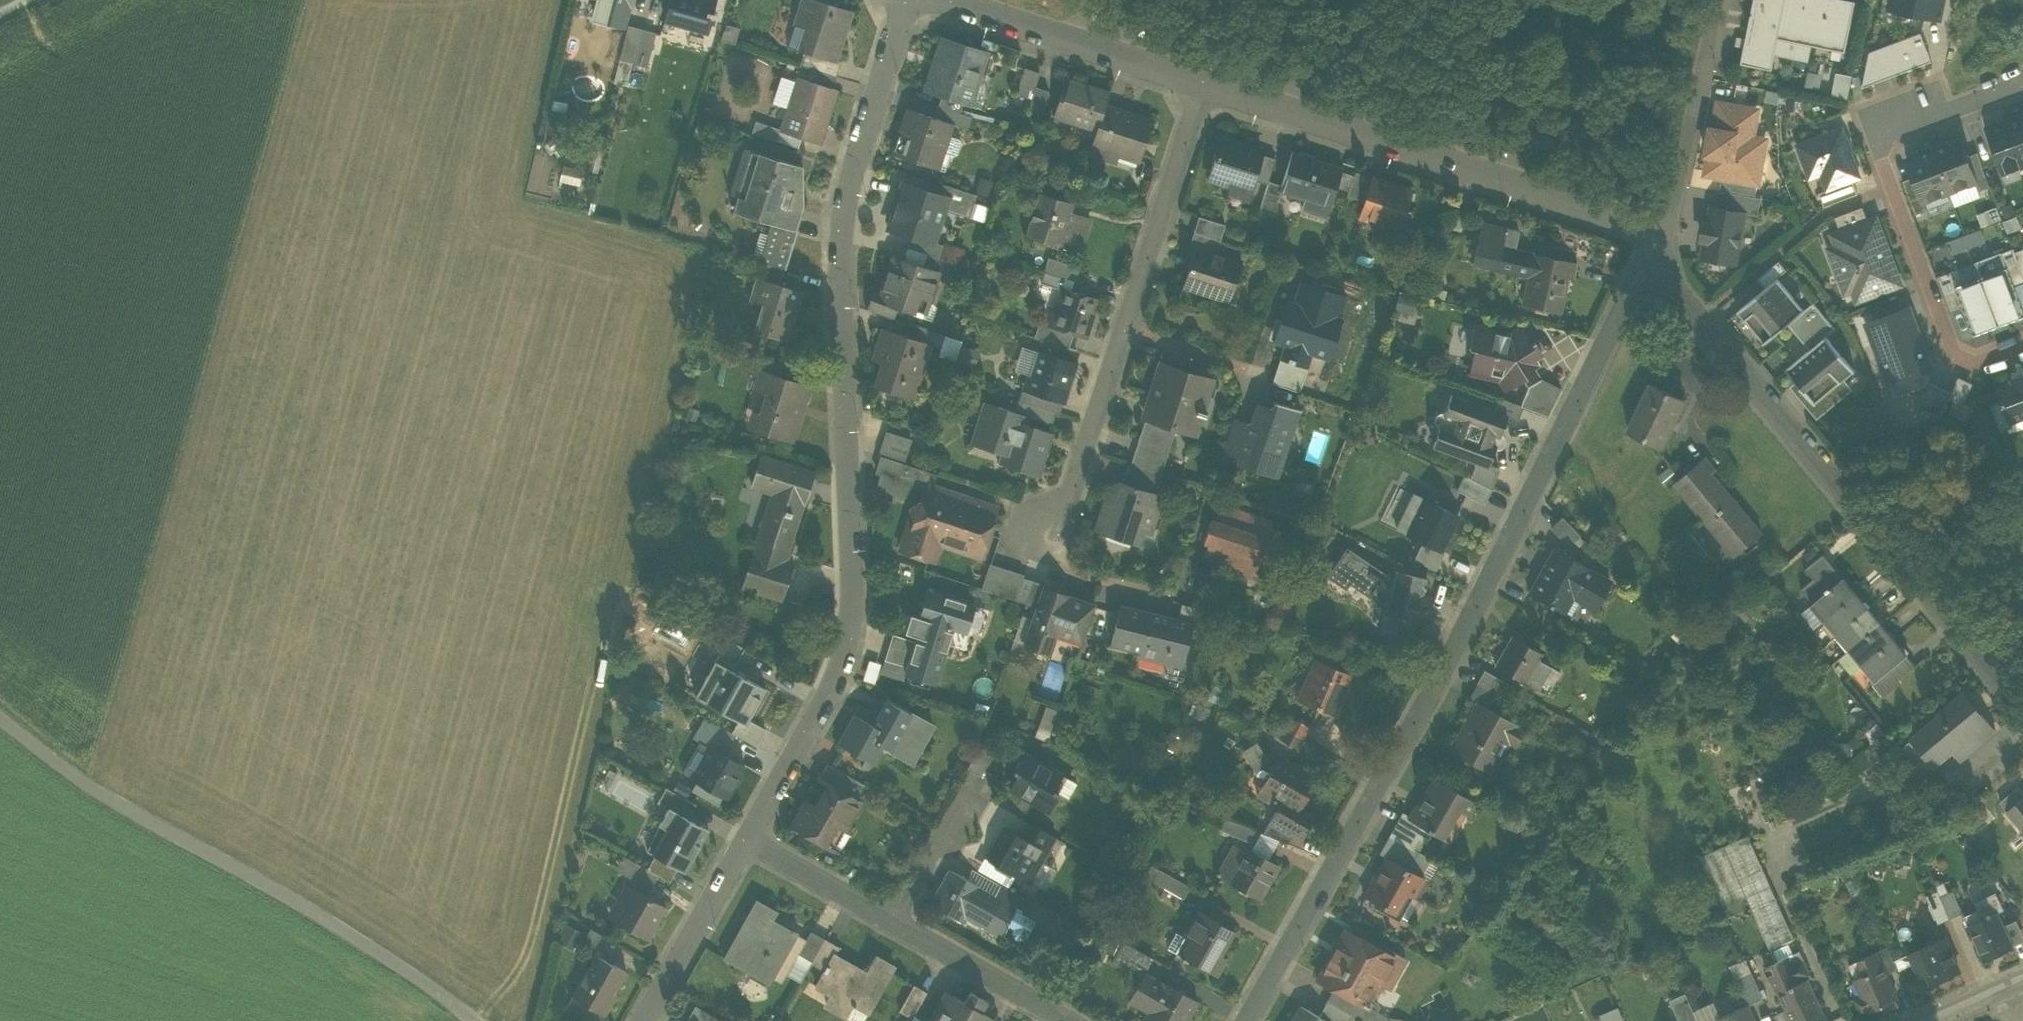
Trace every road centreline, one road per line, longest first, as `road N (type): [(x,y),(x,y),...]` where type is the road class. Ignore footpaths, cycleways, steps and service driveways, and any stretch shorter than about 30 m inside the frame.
road 1 (residential): [(1250,1020),(1443,673),(1655,249)]
road 2 (residential): [(746,839),(838,677),(848,638),(846,208),(905,2)]
road 3 (residential): [(1655,249),(2022,703)]
road 4 (unclassified): [(472,1020),(374,944),(216,867),(0,724)]
road 5 (residential): [(1210,88),(1616,217),(1655,249)]
road 6 (residential): [(2022,80),(1876,139),(1952,349),(1981,369),(2022,352)]
road 7 (residential): [(1210,88),(1064,522)]
road 8 (residential): [(905,2),(945,1),(1210,88)]
road 9 (residential): [(1655,249),(1720,0)]
road 10 (residential): [(638,1020),(746,839)]
road 11 (residential): [(892,921),(1071,1020)]
road 12 (residential): [(746,839),(892,921)]
road 13 (residential): [(892,921),(968,799)]

